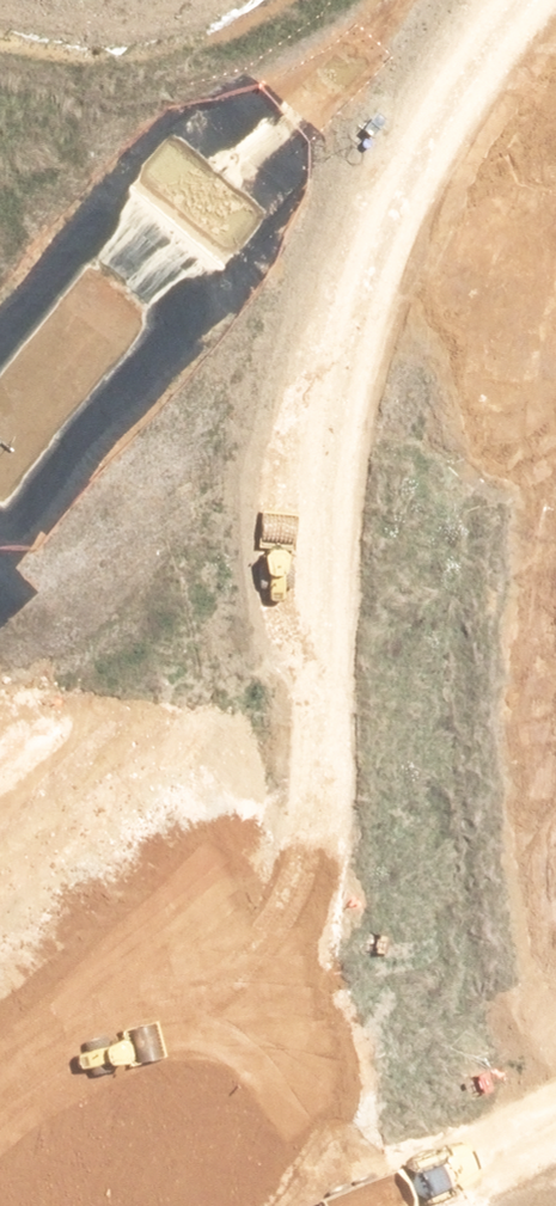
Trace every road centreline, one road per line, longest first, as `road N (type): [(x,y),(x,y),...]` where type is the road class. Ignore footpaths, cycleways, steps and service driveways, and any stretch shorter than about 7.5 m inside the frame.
road 1 (unknown): [(343,859),(327,682),(348,555),(555,123)]
road 2 (unknown): [(555,127),(472,448),(463,535),(479,621),(555,775)]
road 3 (unknown): [(415,1205),(347,1153),(307,1085),(292,1007),(304,929),(343,859),(402,807),(476,778),(555,776)]

